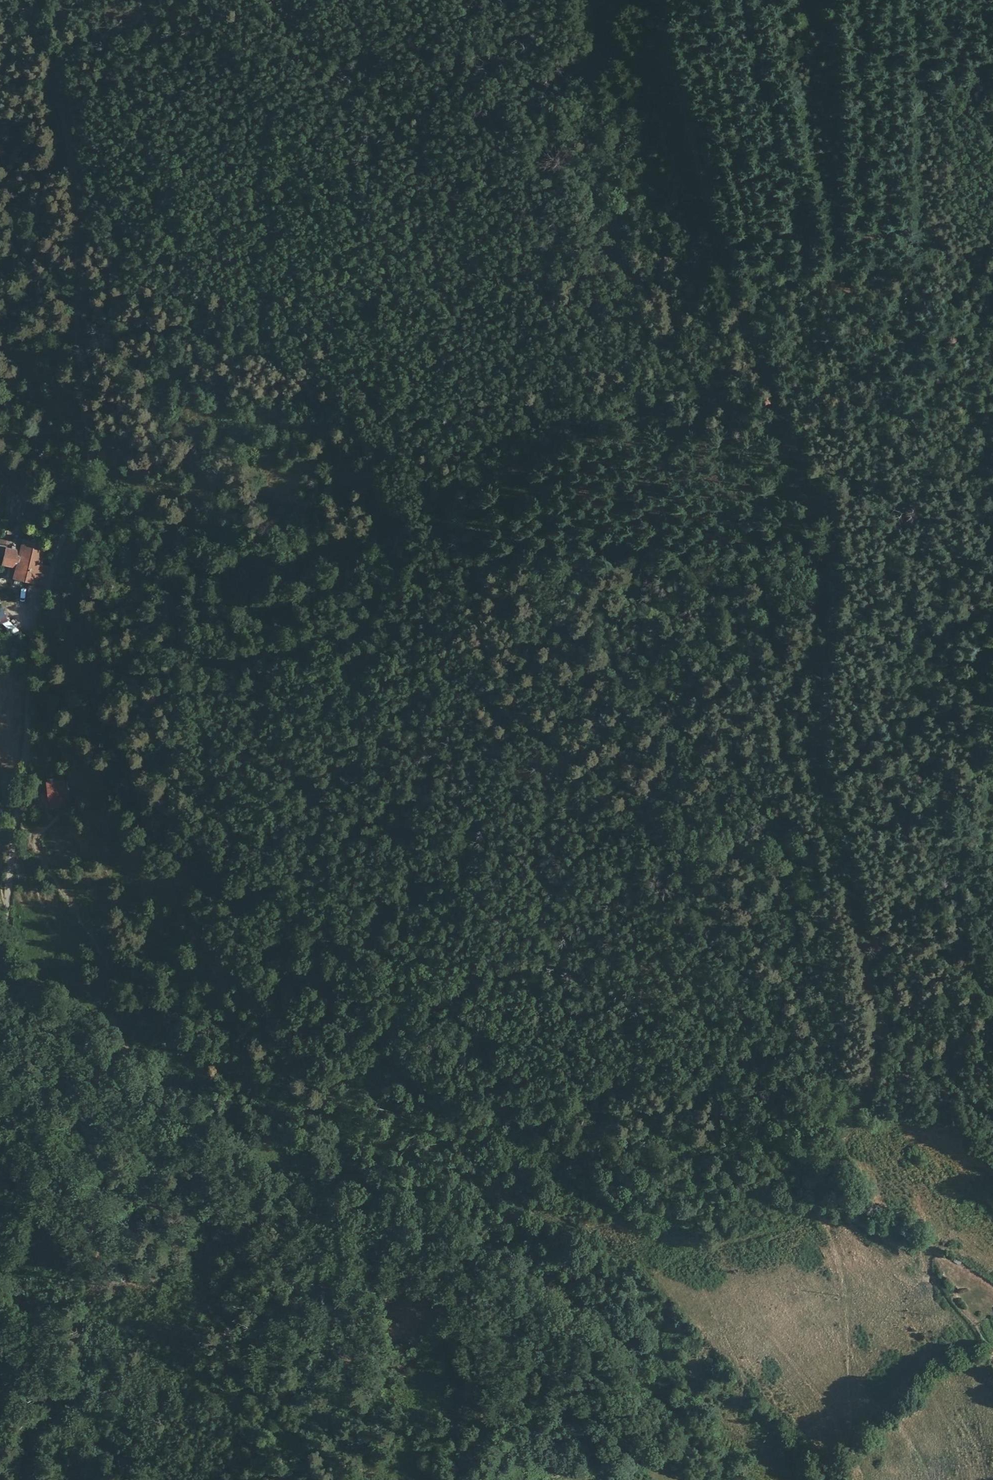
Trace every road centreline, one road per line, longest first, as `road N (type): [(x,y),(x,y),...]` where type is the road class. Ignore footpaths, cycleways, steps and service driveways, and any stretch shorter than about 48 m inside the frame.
road 1 (residential): [(0,956),(9,940),(36,612),(93,476),(78,345),(77,181),(27,0)]

